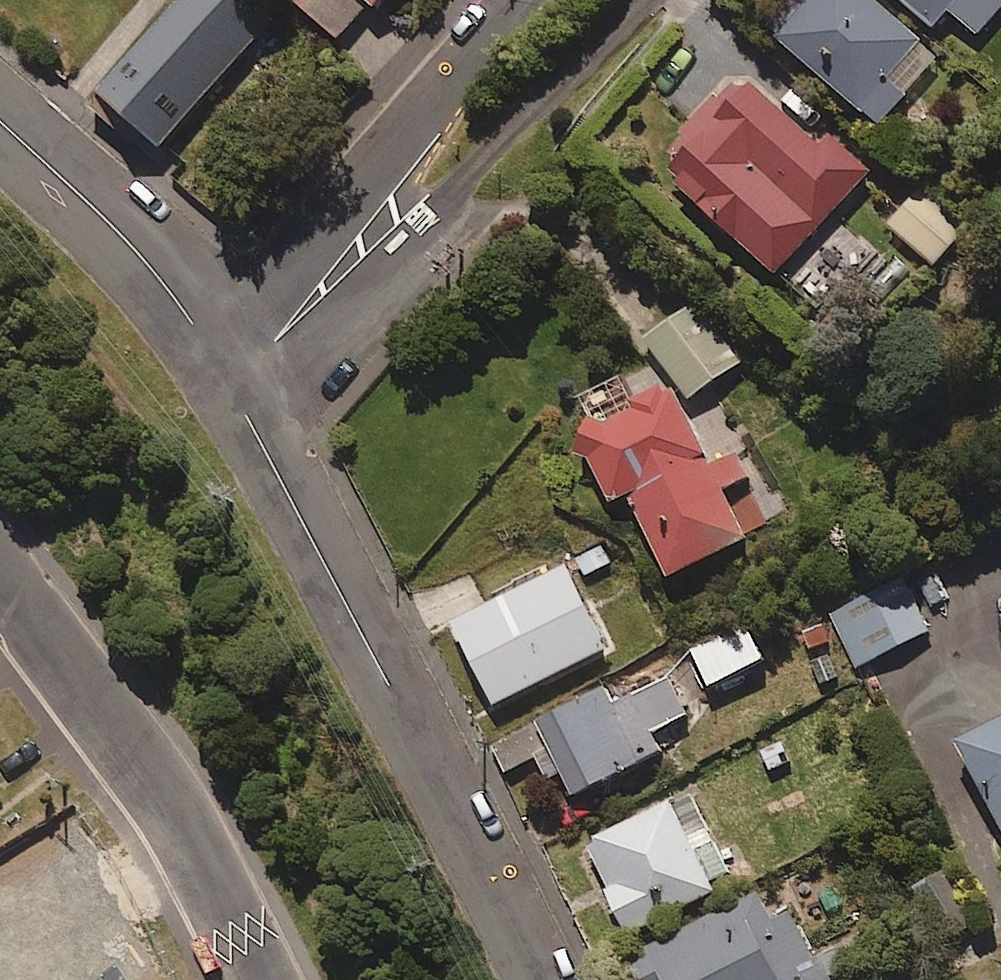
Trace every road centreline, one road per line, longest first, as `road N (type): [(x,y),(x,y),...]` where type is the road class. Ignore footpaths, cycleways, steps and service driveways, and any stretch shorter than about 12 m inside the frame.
road 1 (residential): [(237,382),(542,979)]
road 2 (residential): [(0,579),(178,814),(267,979)]
road 3 (residential): [(647,0),(450,194),(326,269)]
road 4 (residential): [(0,121),(178,297),(237,382)]
road 5 (residential): [(326,269),(505,0)]
road 6 (residential): [(237,382),(326,269)]

